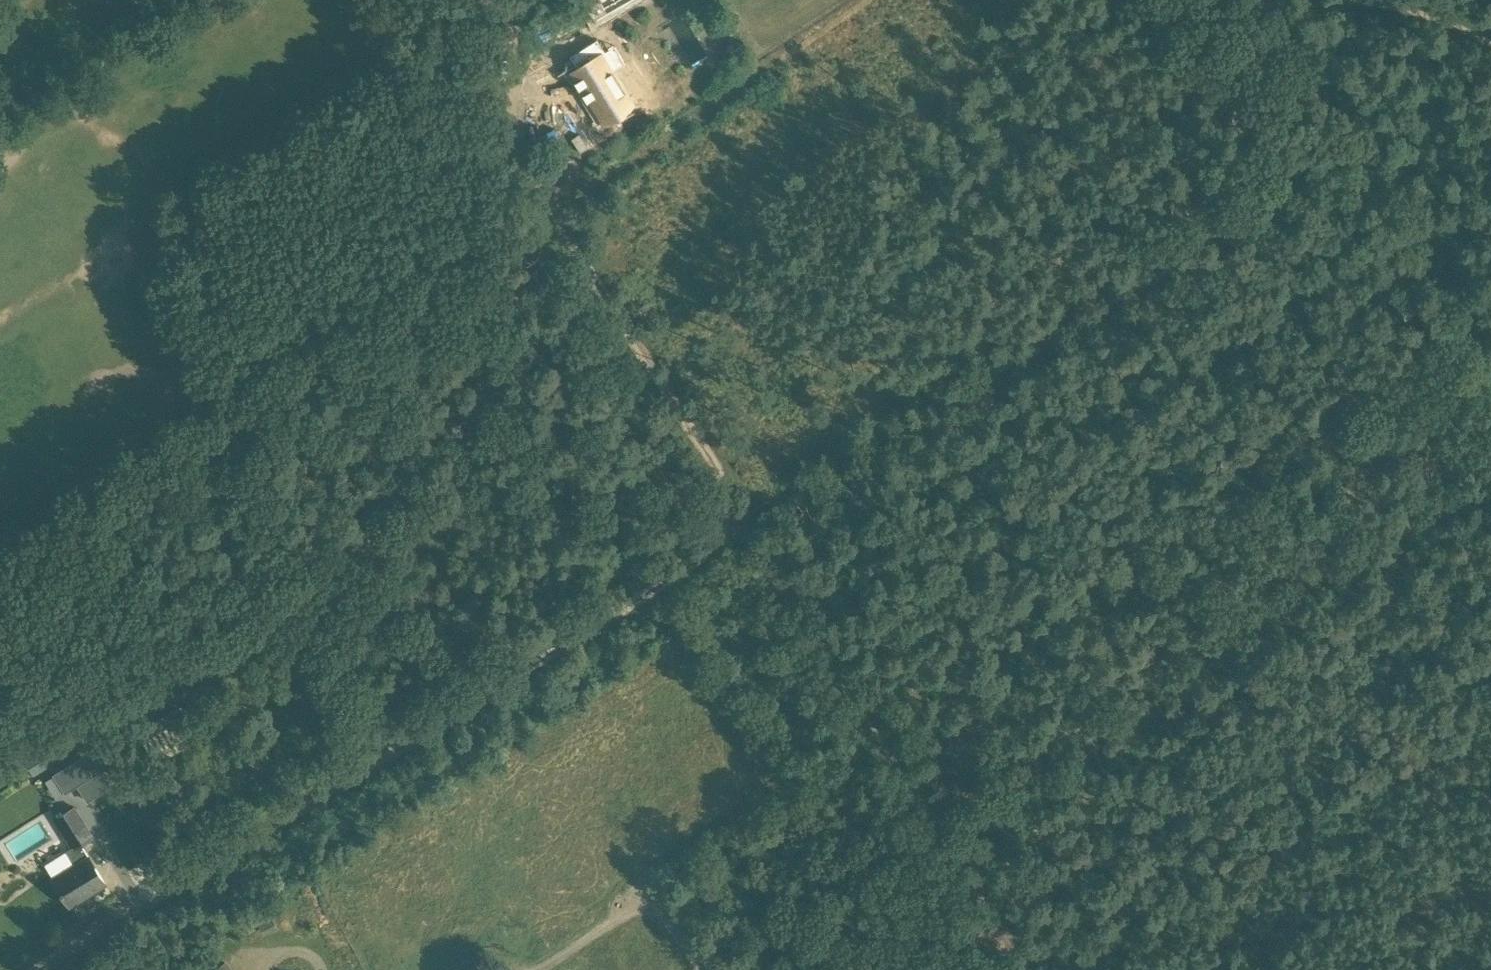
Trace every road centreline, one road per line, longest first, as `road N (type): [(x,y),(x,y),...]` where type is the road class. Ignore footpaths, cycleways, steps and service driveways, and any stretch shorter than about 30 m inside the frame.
road 1 (unclassified): [(40,969),(751,522),(518,153)]
road 2 (track): [(1490,363),(1324,127),(1261,0)]
road 3 (track): [(485,0),(507,21),(505,85),(518,153)]
road 4 (track): [(1360,0),(1490,41)]

